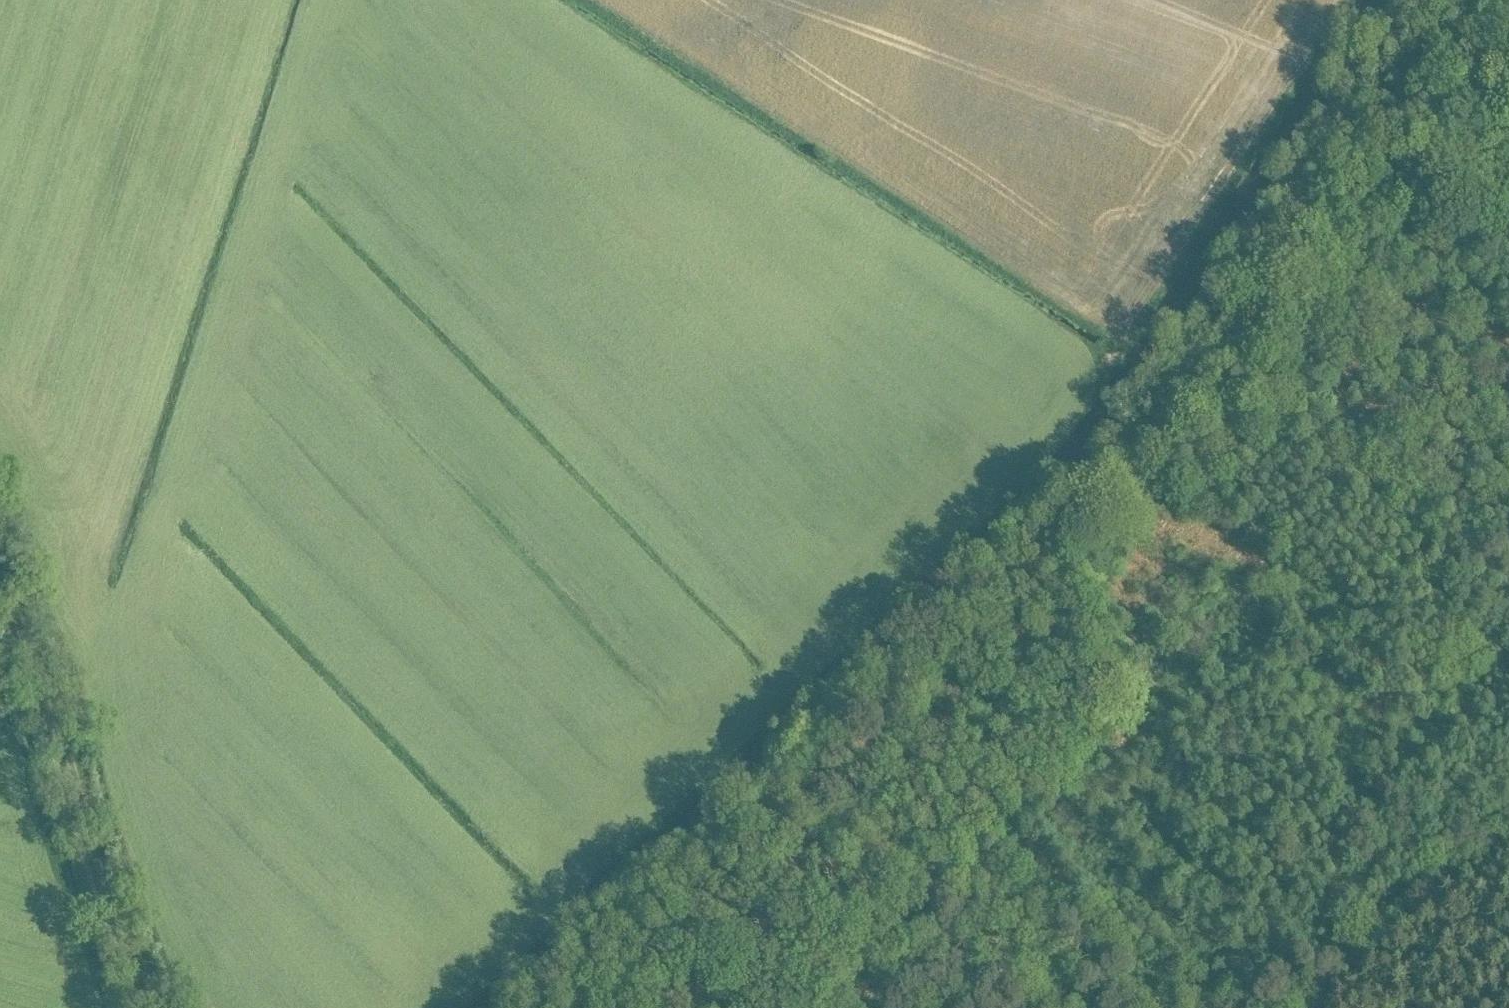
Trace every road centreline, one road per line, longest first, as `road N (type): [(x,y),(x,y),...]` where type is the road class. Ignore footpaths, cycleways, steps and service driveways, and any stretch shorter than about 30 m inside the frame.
road 1 (track): [(0,591),(122,929),(160,1007)]

